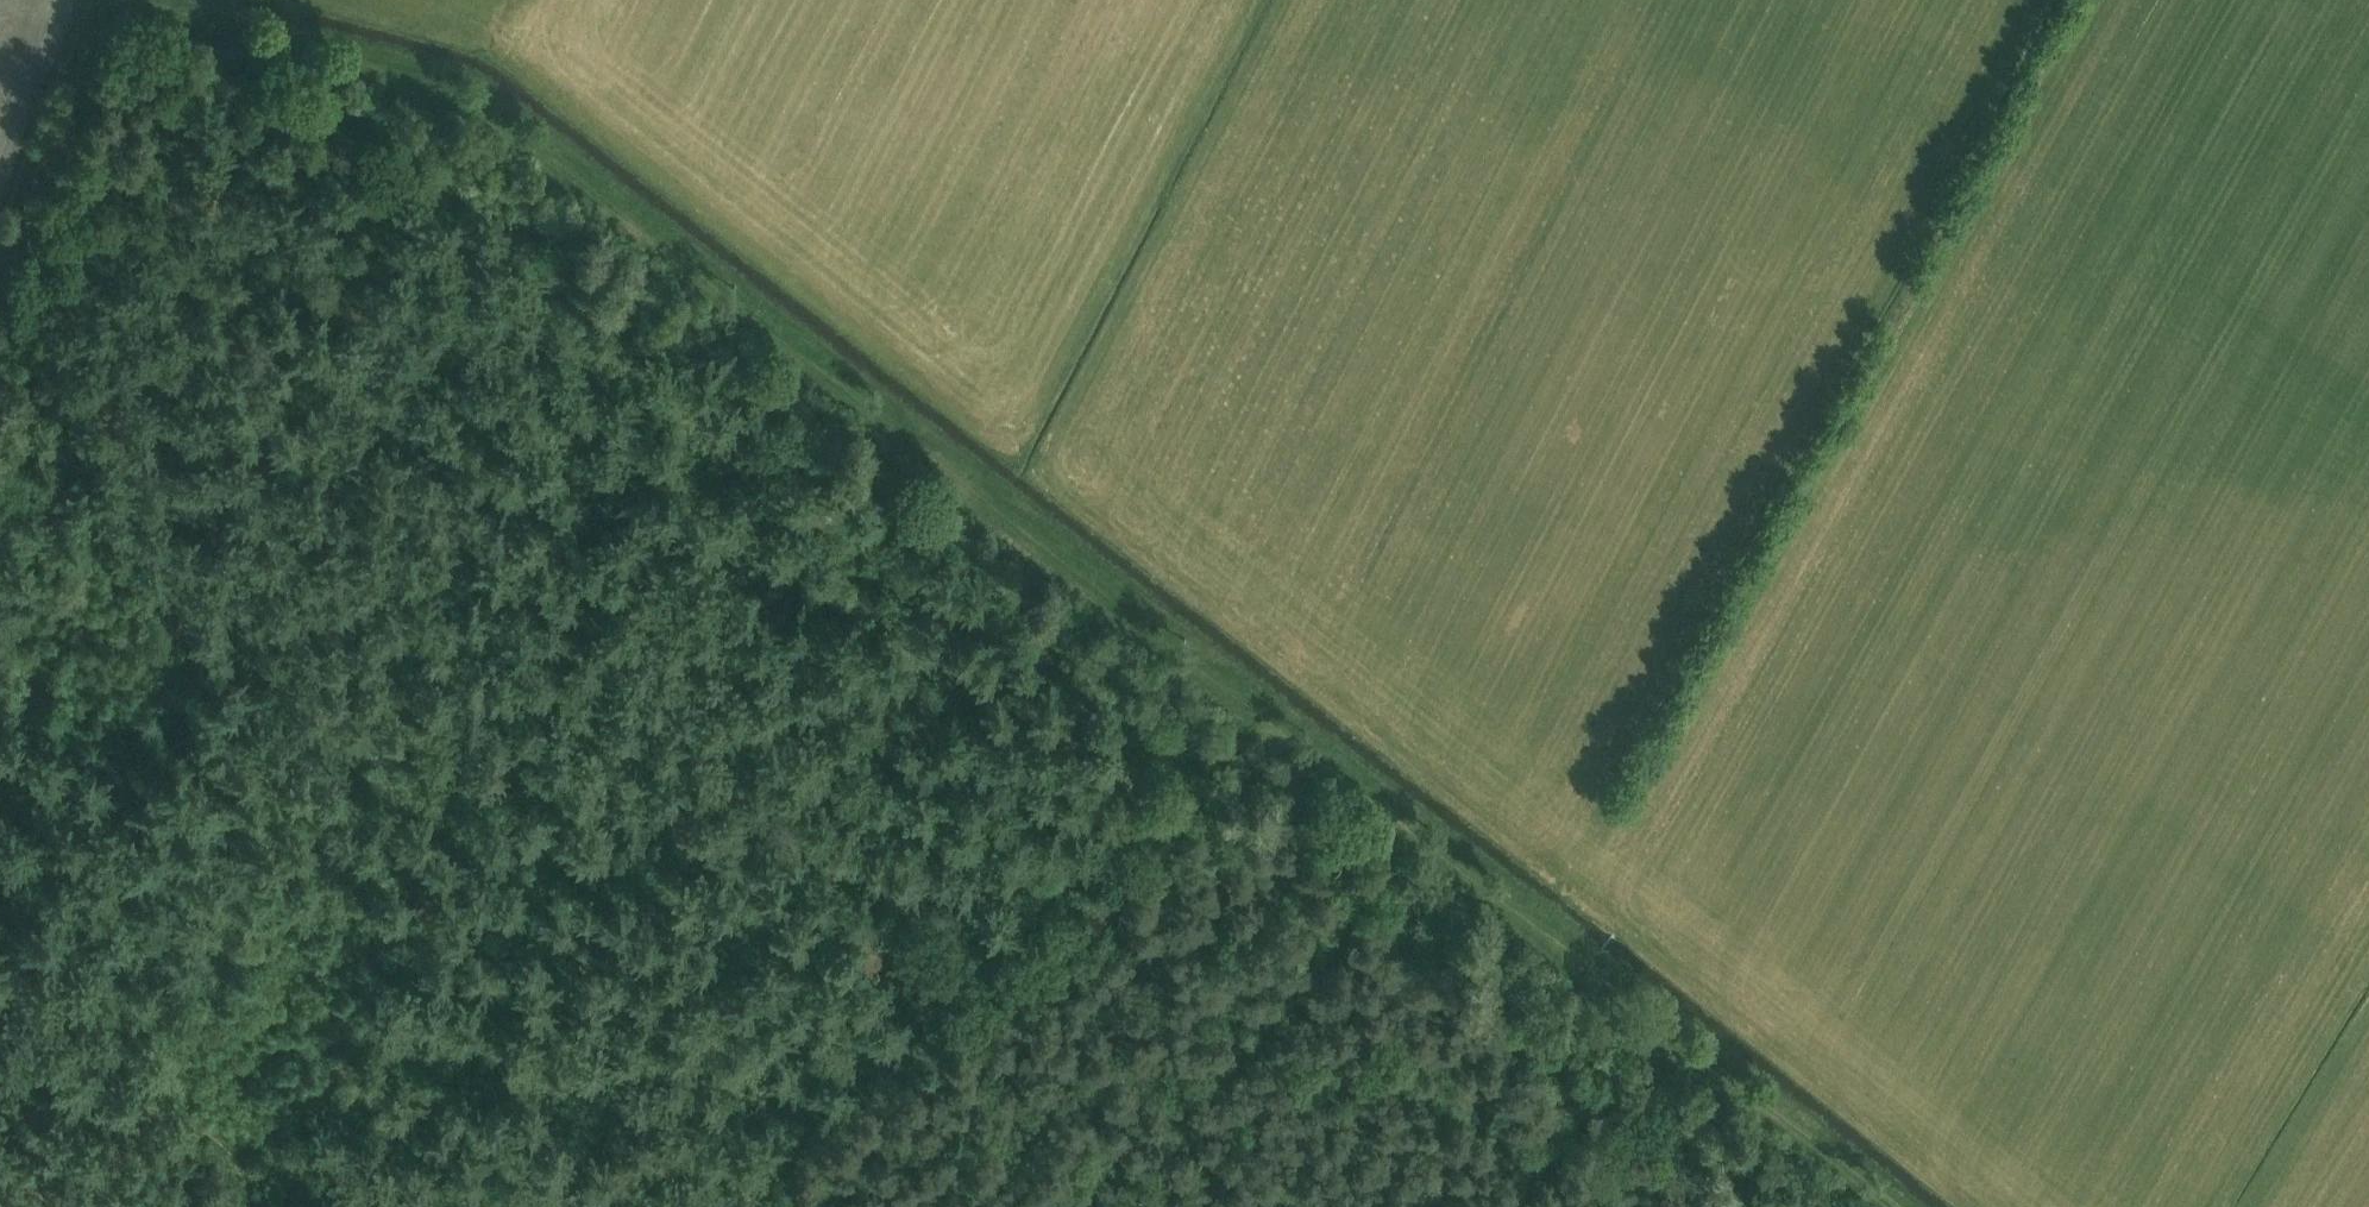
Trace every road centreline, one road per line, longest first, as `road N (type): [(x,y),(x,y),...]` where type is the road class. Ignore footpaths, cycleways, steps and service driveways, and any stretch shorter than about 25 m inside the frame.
road 1 (track): [(125,0),(464,98),(1018,520),(1889,1206)]
road 2 (track): [(1254,710),(749,1206)]
road 3 (track): [(0,267),(102,0)]

